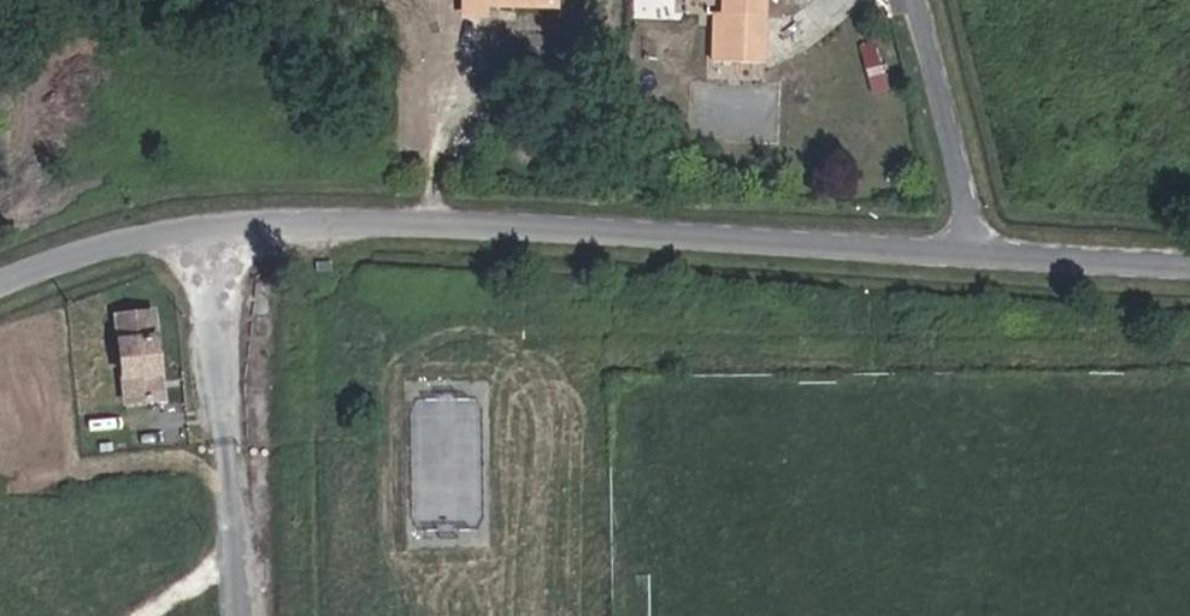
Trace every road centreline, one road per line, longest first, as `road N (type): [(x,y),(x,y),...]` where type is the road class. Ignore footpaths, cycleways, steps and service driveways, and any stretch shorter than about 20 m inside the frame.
road 1 (residential): [(210,232),(284,224),(527,227),(970,252)]
road 2 (residential): [(210,232),(238,615)]
road 3 (unclassified): [(970,252),(914,0)]
road 4 (residential): [(970,252),(1189,264)]
road 5 (residential): [(0,287),(83,253),(210,232)]

